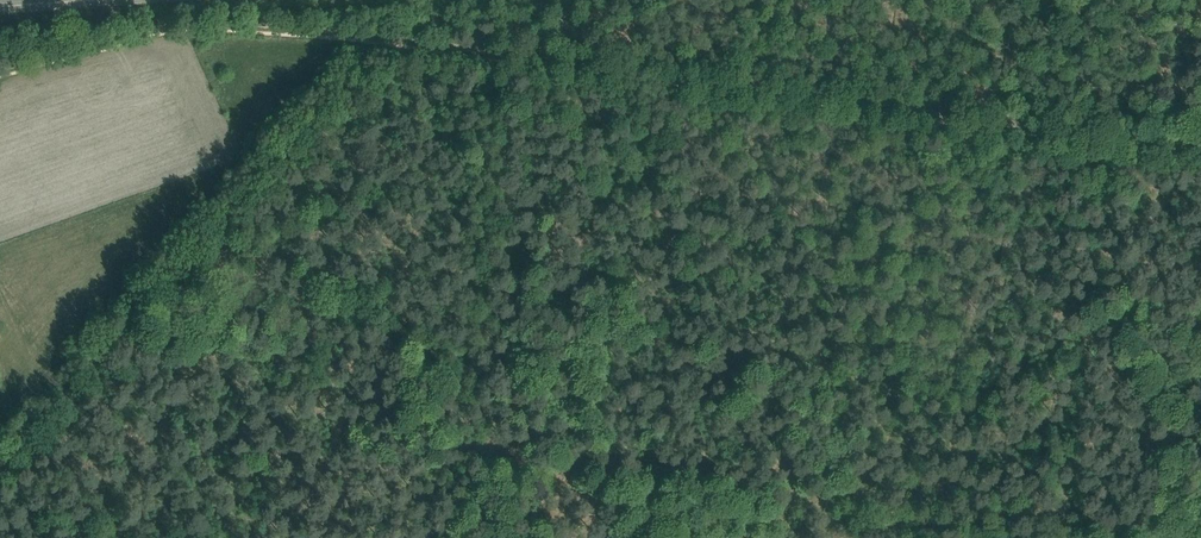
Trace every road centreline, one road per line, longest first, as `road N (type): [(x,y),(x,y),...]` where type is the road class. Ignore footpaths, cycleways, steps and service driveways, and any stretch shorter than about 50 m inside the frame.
road 1 (track): [(389,43),(410,38),(1200,142)]
road 2 (track): [(389,43),(0,464)]
road 3 (track): [(1088,537),(1101,500),(1200,509)]

